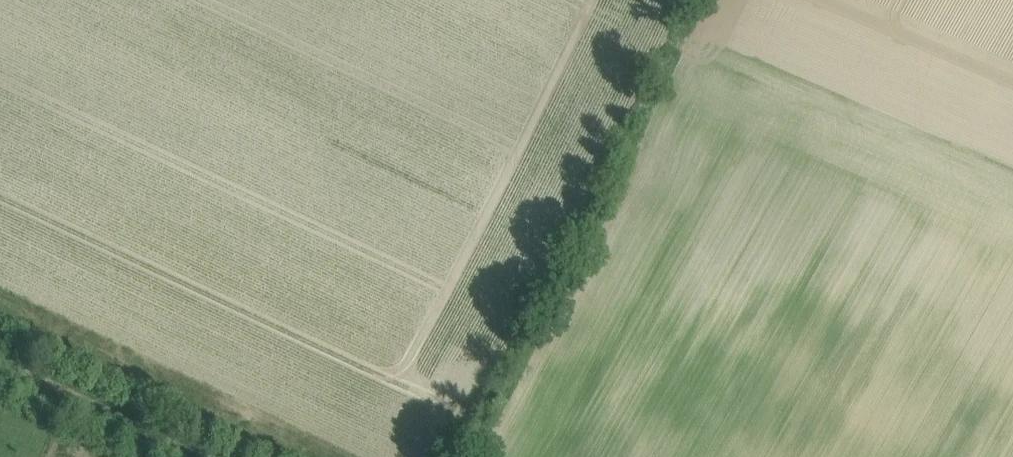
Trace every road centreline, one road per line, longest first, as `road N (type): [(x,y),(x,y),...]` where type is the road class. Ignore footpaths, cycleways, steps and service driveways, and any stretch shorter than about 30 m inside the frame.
road 1 (track): [(201,456),(0,360)]

